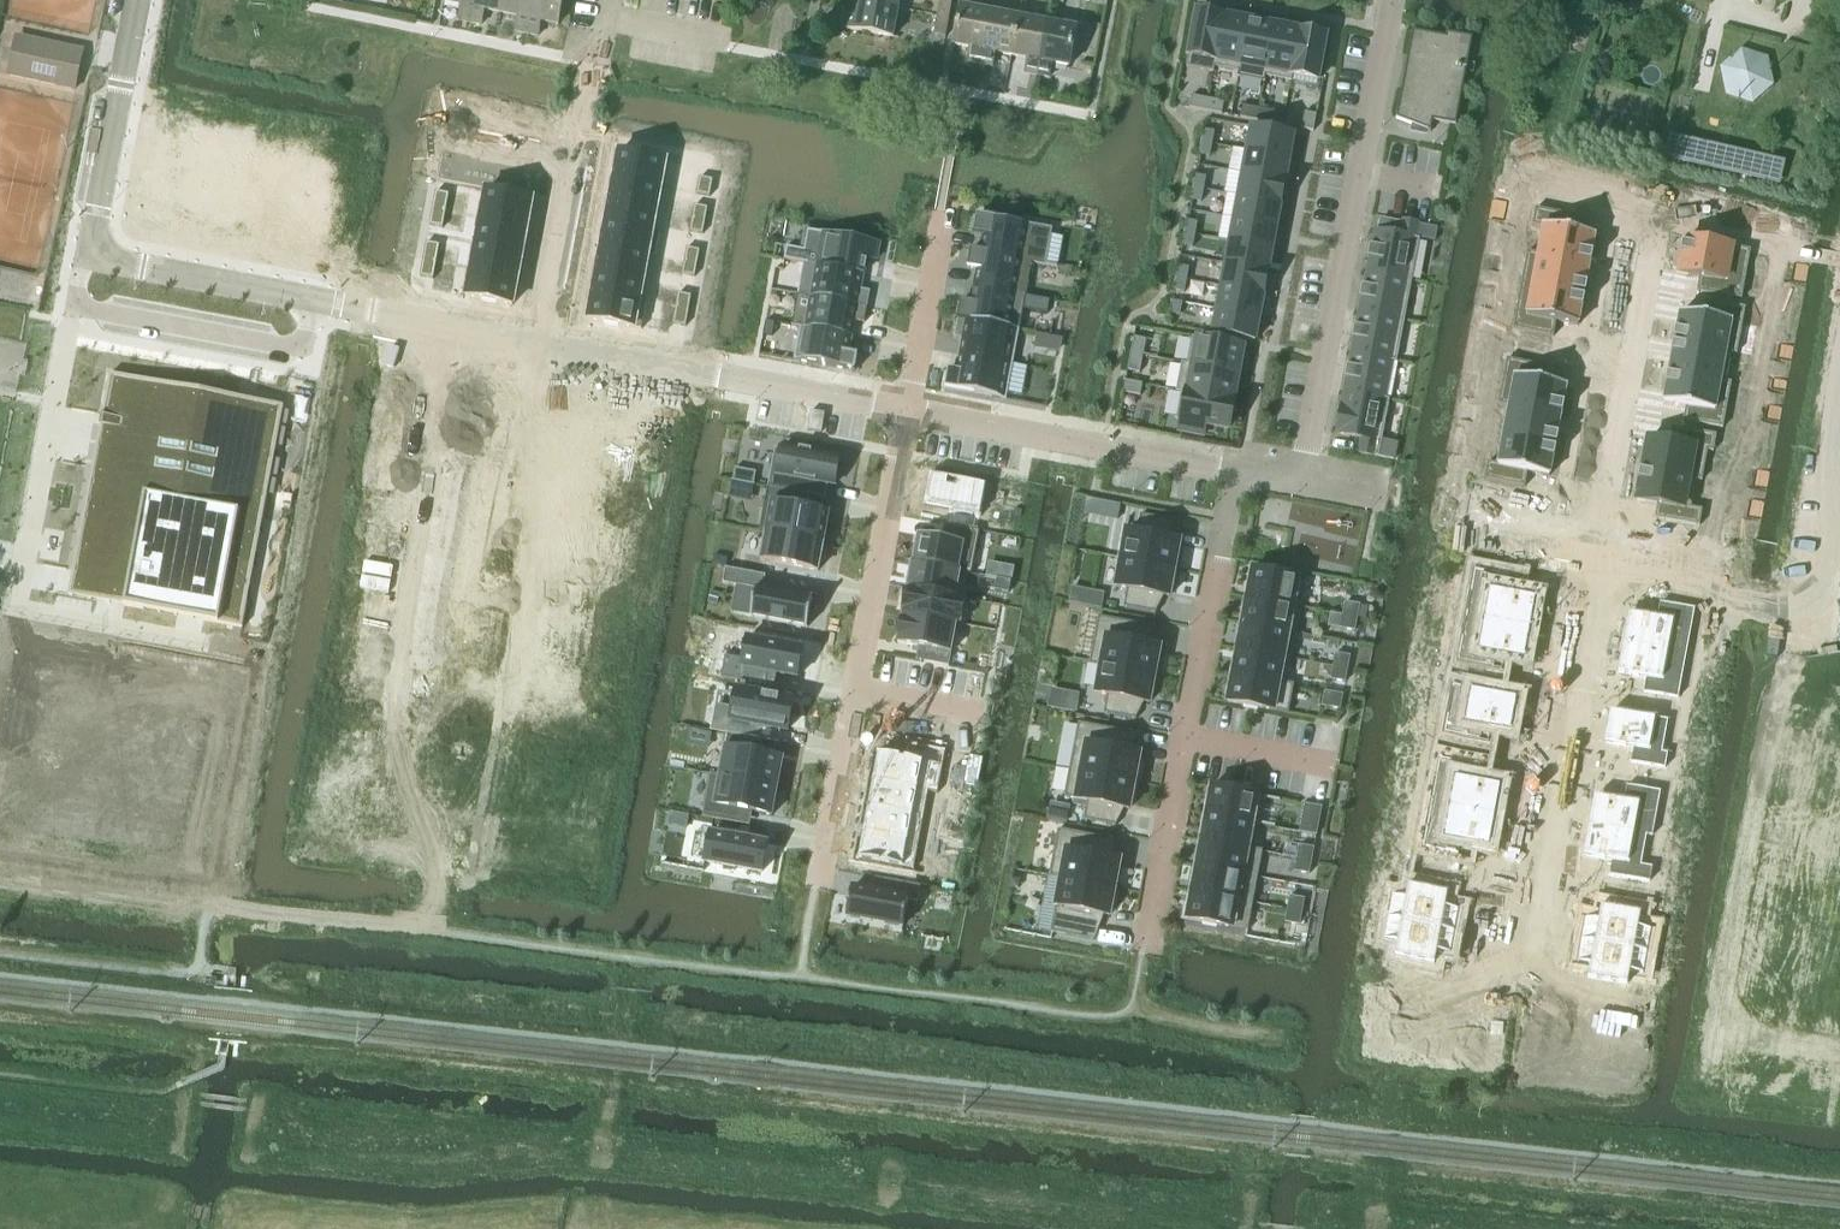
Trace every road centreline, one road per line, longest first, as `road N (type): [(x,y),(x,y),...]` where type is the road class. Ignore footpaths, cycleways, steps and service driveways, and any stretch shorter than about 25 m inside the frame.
road 1 (residential): [(437,931),(534,343)]
road 2 (residential): [(1303,484),(1392,0)]
road 3 (residential): [(1227,472),(1139,950)]
road 4 (residential): [(905,414),(824,878)]
road 5 (residential): [(90,254),(534,343)]
road 6 (residential): [(1598,547),(1520,968)]
road 7 (residential): [(534,343),(905,414)]
road 8 (residential): [(1660,206),(1598,547)]
road 9 (residential): [(905,414),(1227,472)]
road 10 (residential): [(1303,484),(1598,547)]
road 11 (residential): [(90,254),(138,0)]
road 12 (residential): [(938,211),(905,414)]
road 13 (residential): [(534,343),(566,164)]

